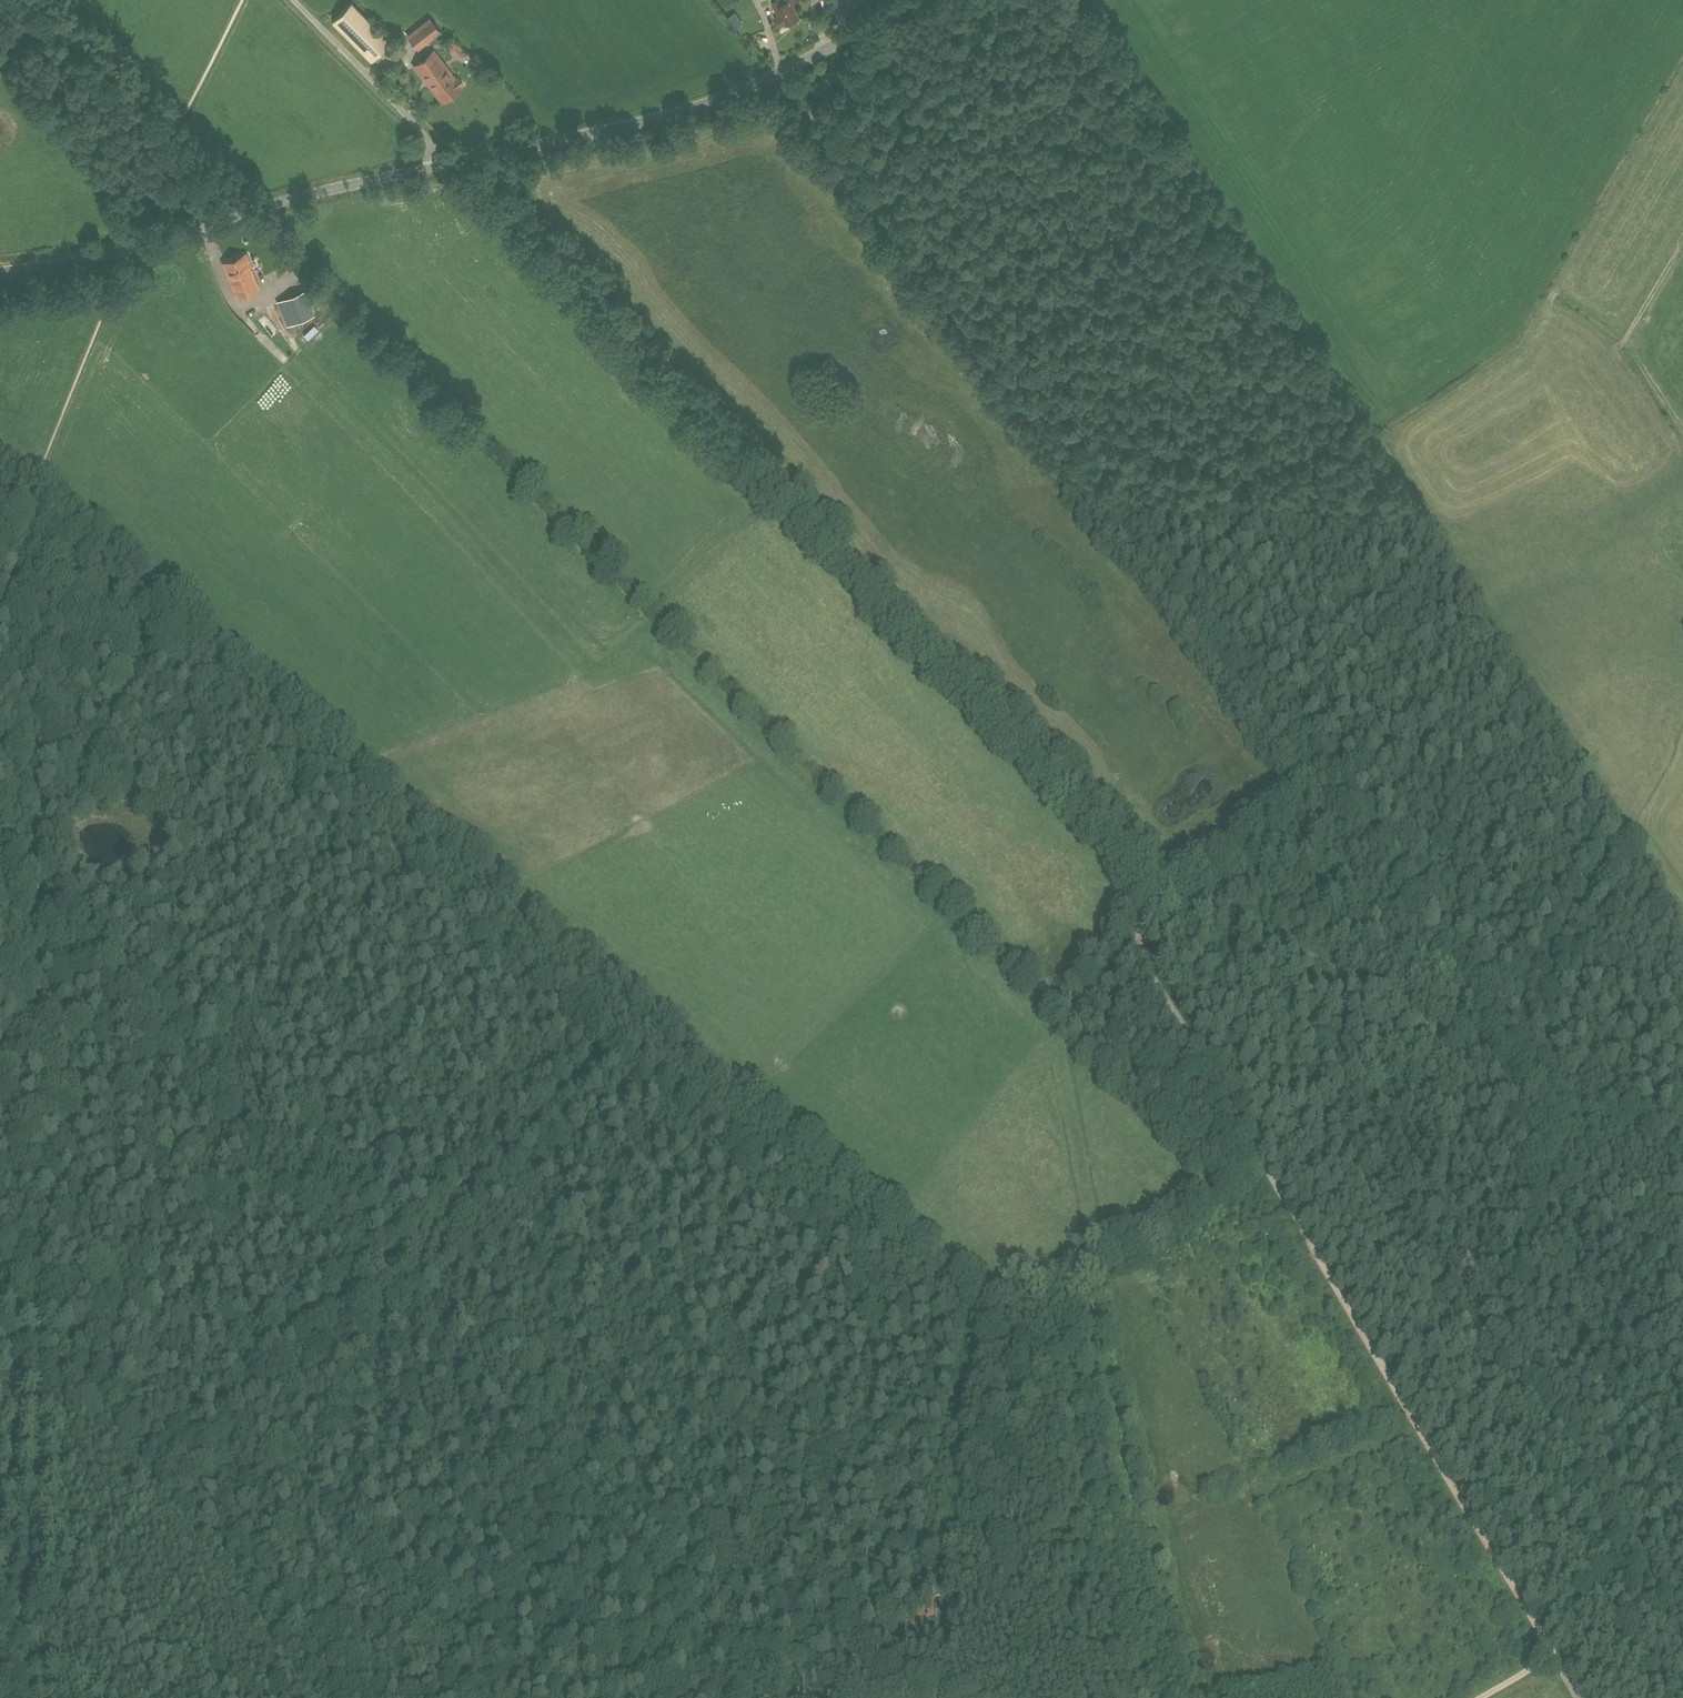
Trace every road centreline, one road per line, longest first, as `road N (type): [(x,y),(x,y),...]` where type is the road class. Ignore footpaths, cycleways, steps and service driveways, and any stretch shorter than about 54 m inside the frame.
road 1 (unclassified): [(1480,1697),(1554,1655),(1134,940),(1163,876),(1093,818),(465,160)]
road 2 (unclassified): [(465,160),(736,95),(913,0)]
road 3 (unclassified): [(0,272),(71,262),(465,160)]
road 4 (track): [(1499,1031),(1486,1041),(1459,1038),(1163,876)]
road 5 (track): [(449,164),(294,0)]

